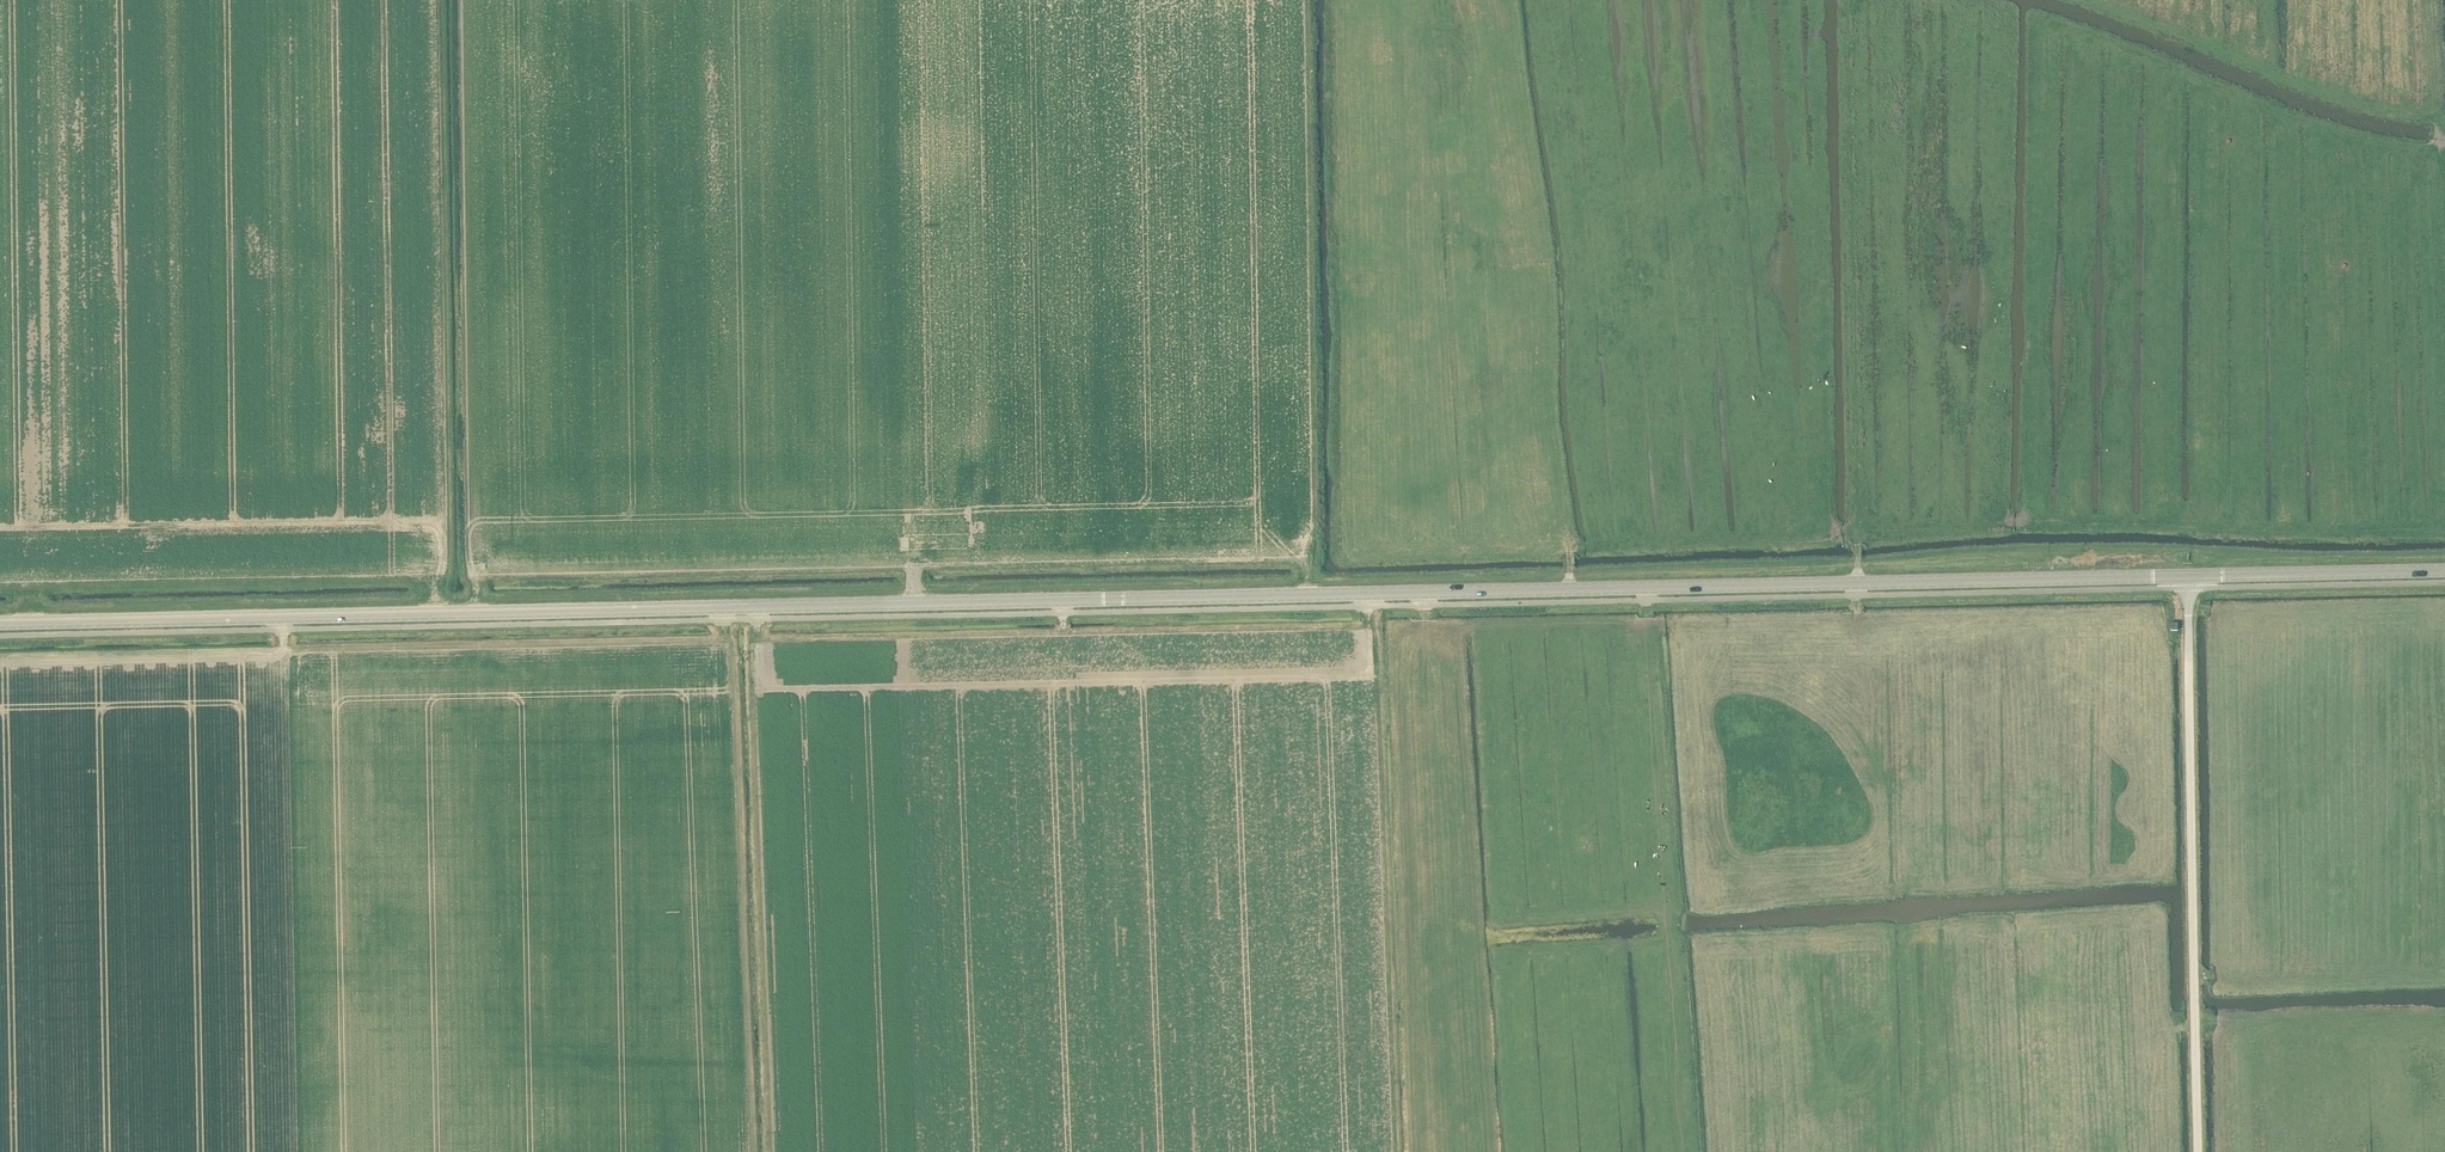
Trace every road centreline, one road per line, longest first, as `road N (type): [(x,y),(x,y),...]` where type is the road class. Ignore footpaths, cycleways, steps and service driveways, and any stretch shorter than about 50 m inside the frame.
road 1 (tertiary): [(2187,576),(0,623)]
road 2 (unclassified): [(2198,1151),(2187,576)]
road 3 (tertiary): [(2444,570),(2187,576)]

